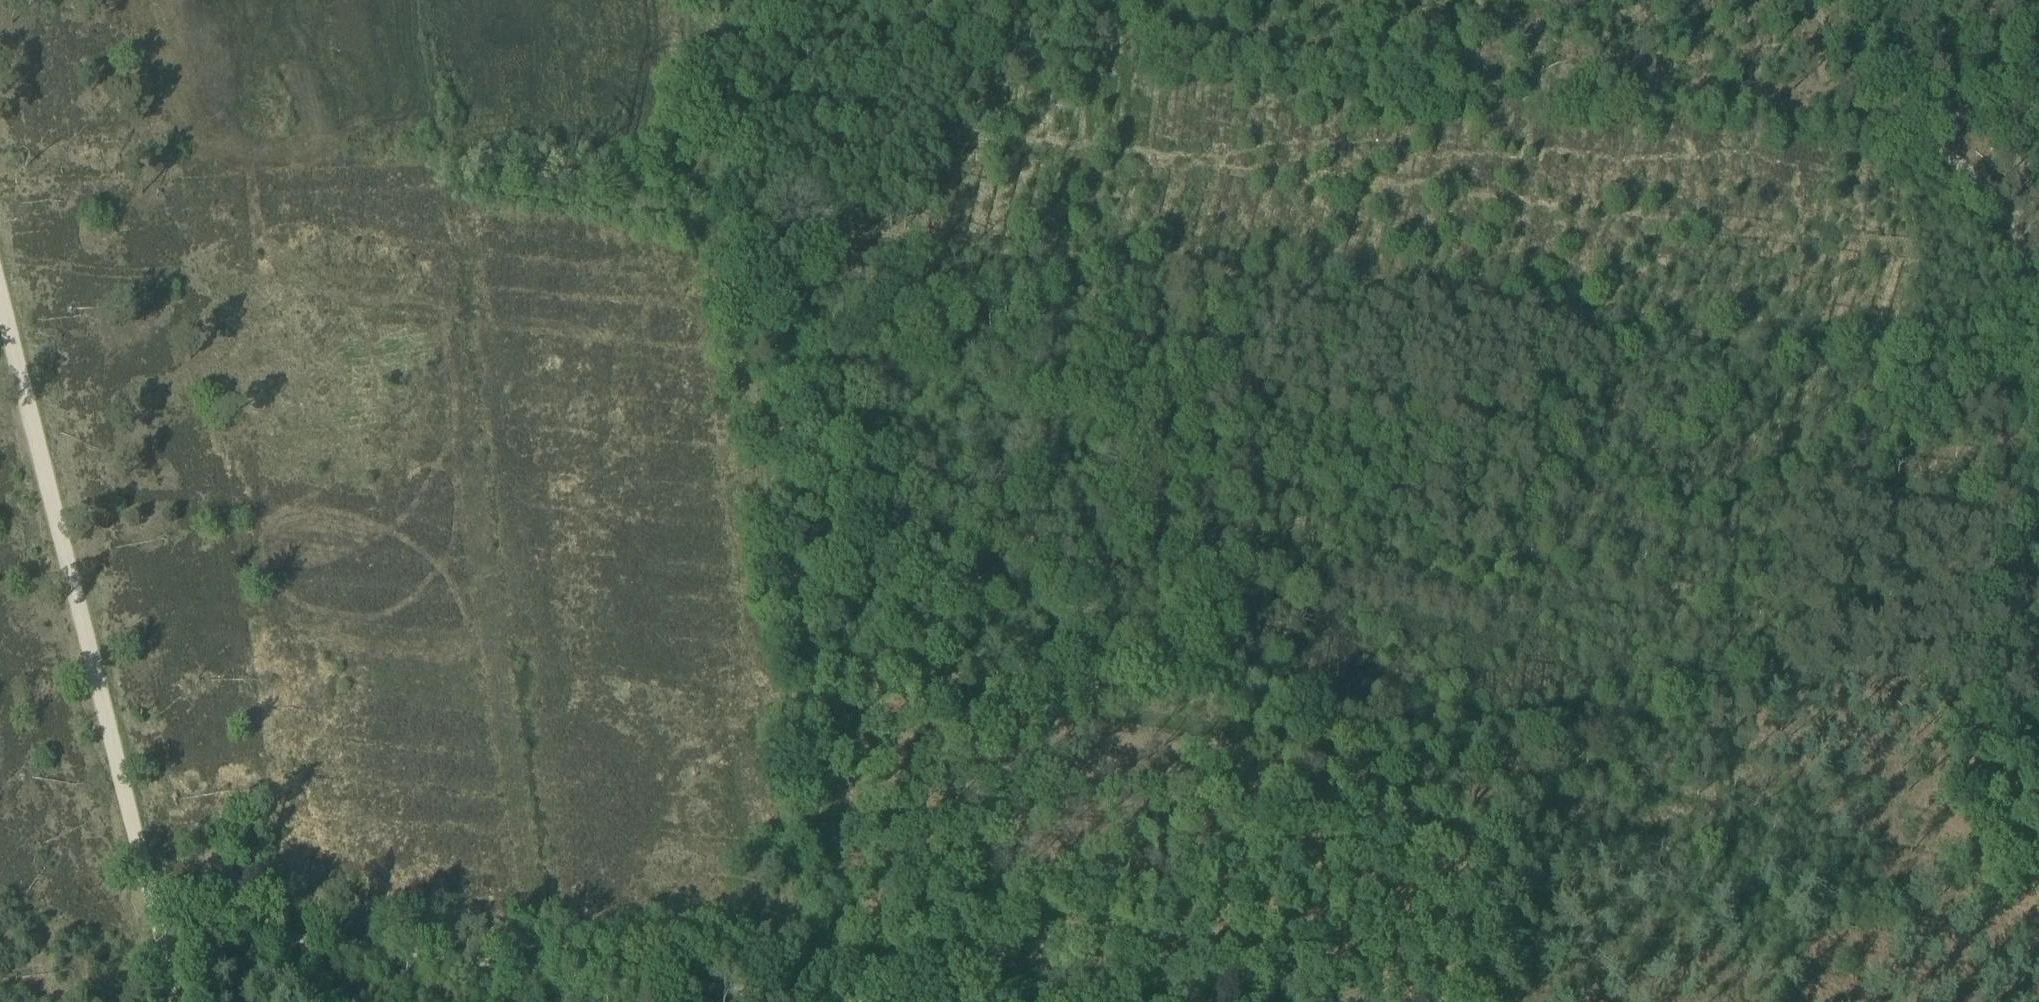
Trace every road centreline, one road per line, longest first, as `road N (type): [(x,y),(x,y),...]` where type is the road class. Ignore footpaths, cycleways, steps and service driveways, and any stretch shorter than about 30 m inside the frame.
road 1 (track): [(841,1001),(159,929)]
road 2 (track): [(159,929),(0,308)]

